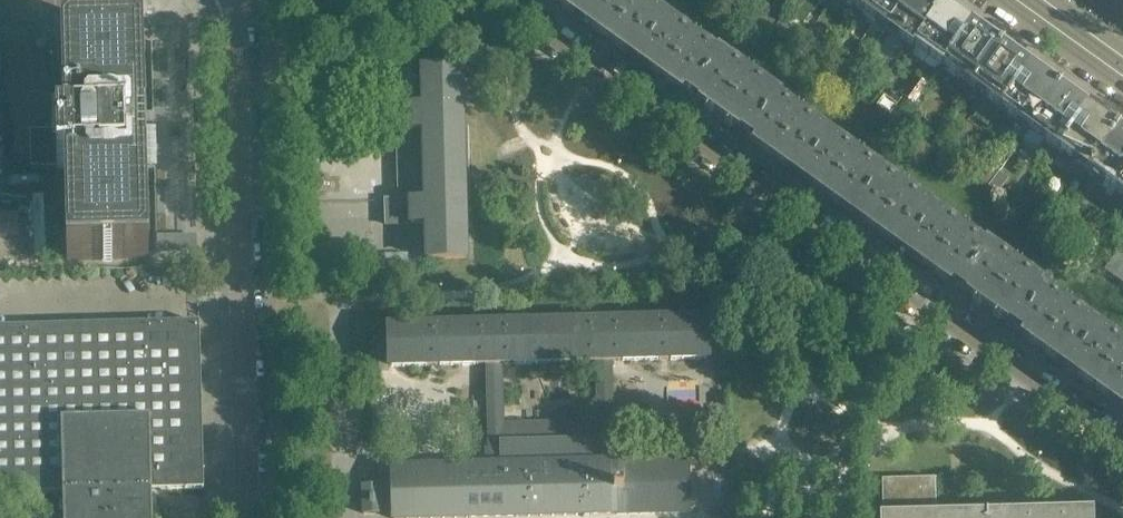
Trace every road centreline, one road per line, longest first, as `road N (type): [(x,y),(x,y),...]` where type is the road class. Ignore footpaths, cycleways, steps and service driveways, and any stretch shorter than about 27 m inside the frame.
road 1 (residential): [(502,0),(1122,452)]
road 2 (residential): [(248,517),(232,0)]
road 3 (tertiary): [(1122,71),(1024,0)]

